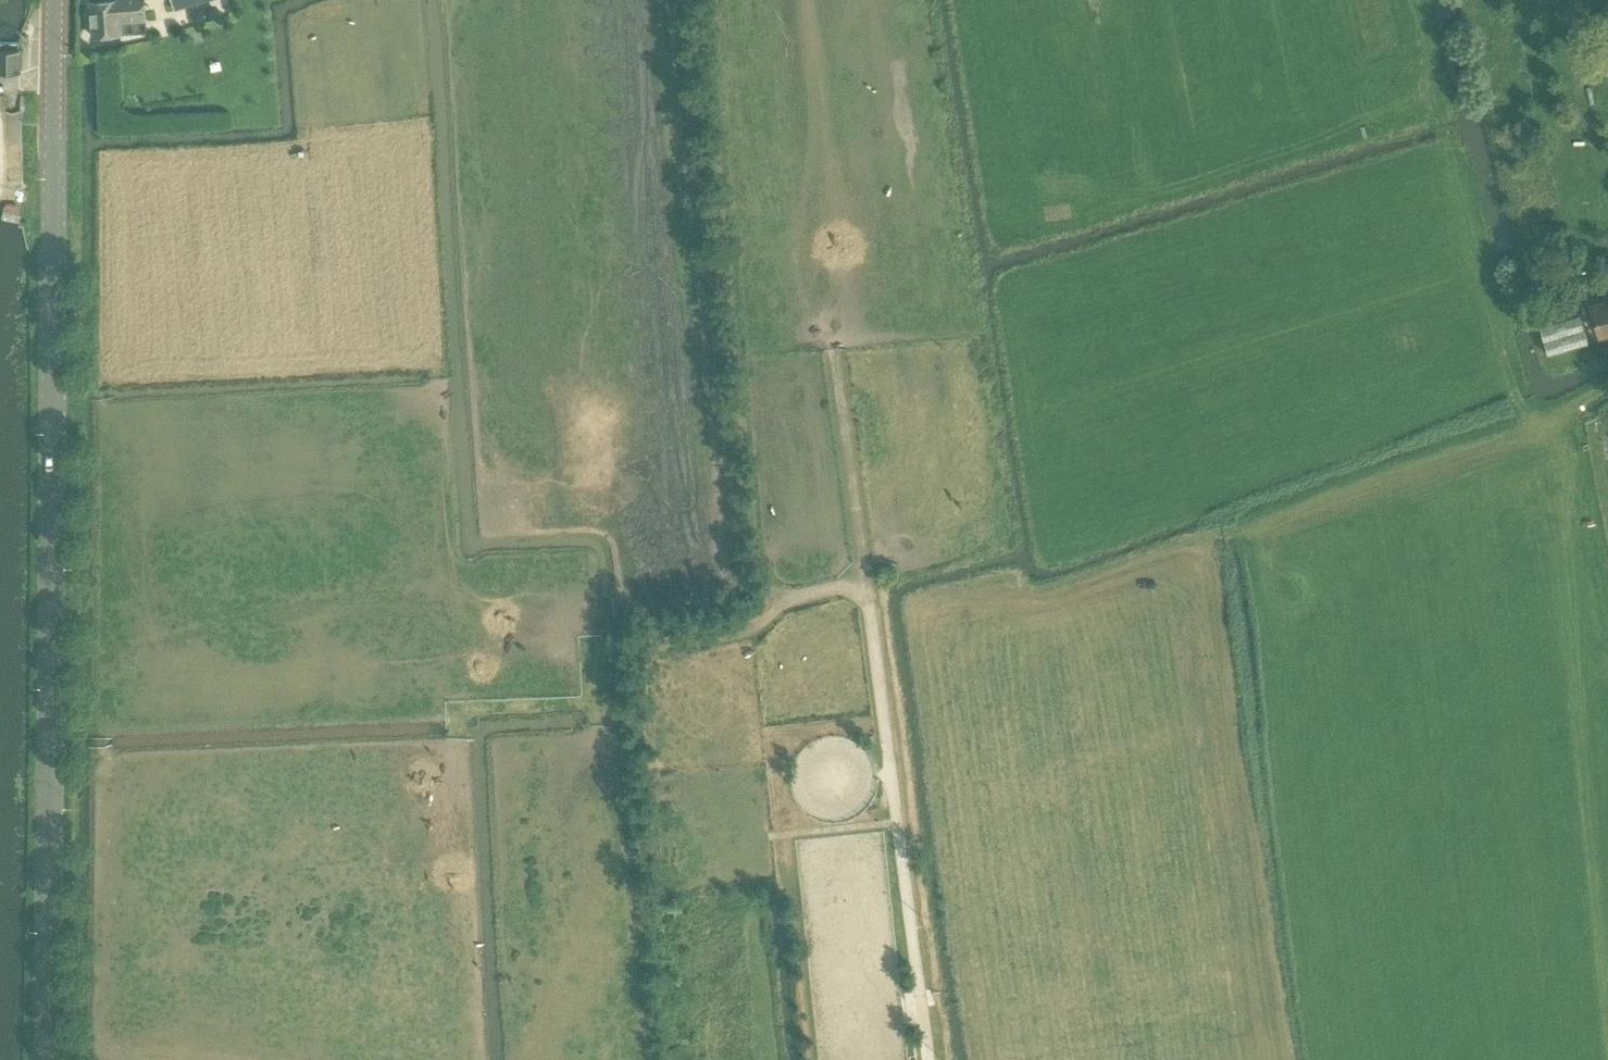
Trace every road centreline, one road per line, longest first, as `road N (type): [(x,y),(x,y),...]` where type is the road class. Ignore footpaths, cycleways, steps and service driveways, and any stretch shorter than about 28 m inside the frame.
road 1 (secondary): [(44,1059),(55,0)]

